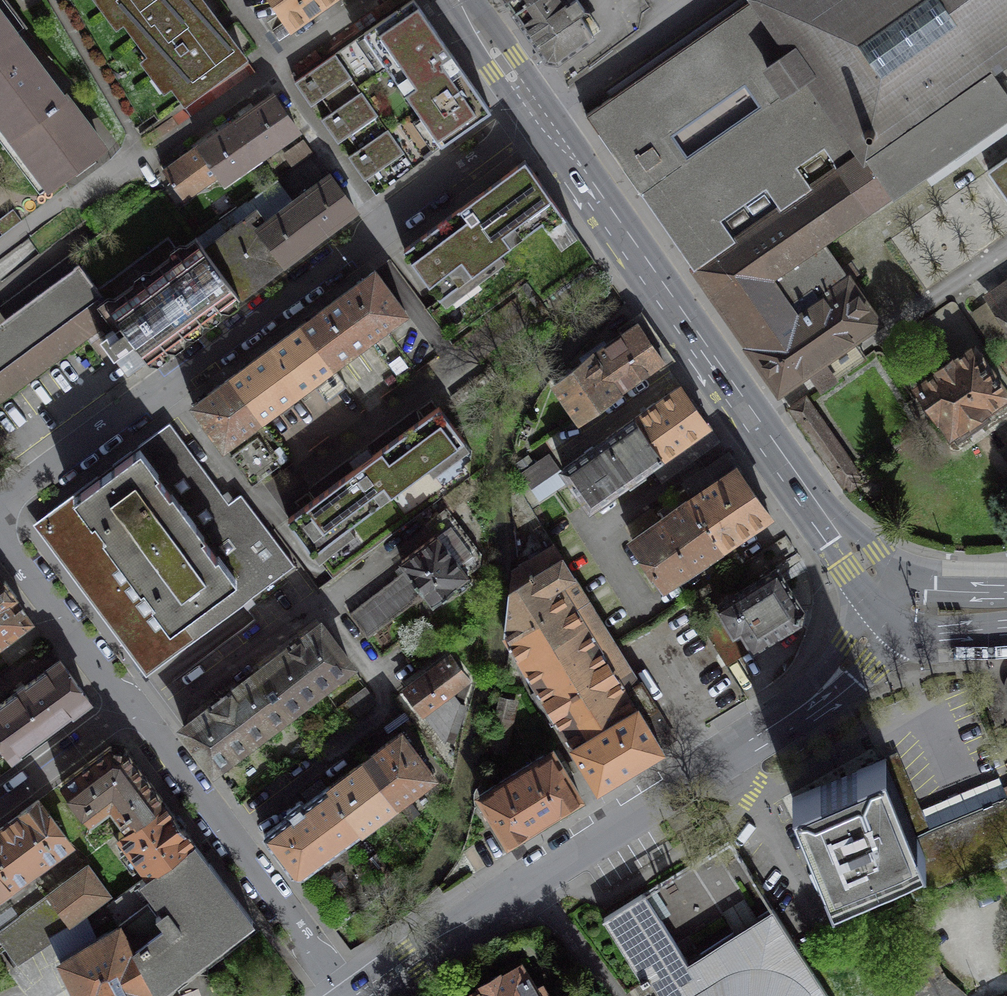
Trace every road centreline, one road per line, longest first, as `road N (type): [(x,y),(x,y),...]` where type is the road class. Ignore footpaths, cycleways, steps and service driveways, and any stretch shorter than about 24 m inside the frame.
road 1 (secondary): [(532,114),(754,426),(902,610)]
road 2 (residential): [(382,226),(0,510)]
road 3 (primary): [(531,888),(827,683),(902,610)]
road 4 (residential): [(136,708),(349,995)]
road 5 (residential): [(0,531),(136,708)]
road 6 (residential): [(274,73),(382,226)]
road 7 (residential): [(532,114),(382,226)]
road 8 (primary): [(378,995),(531,888)]
road 9 (residential): [(0,806),(136,708)]
road 10 (secondary): [(453,0),(532,114)]
road 11 (residential): [(531,888),(611,995)]
road 12 (residential): [(274,73),(382,0)]

